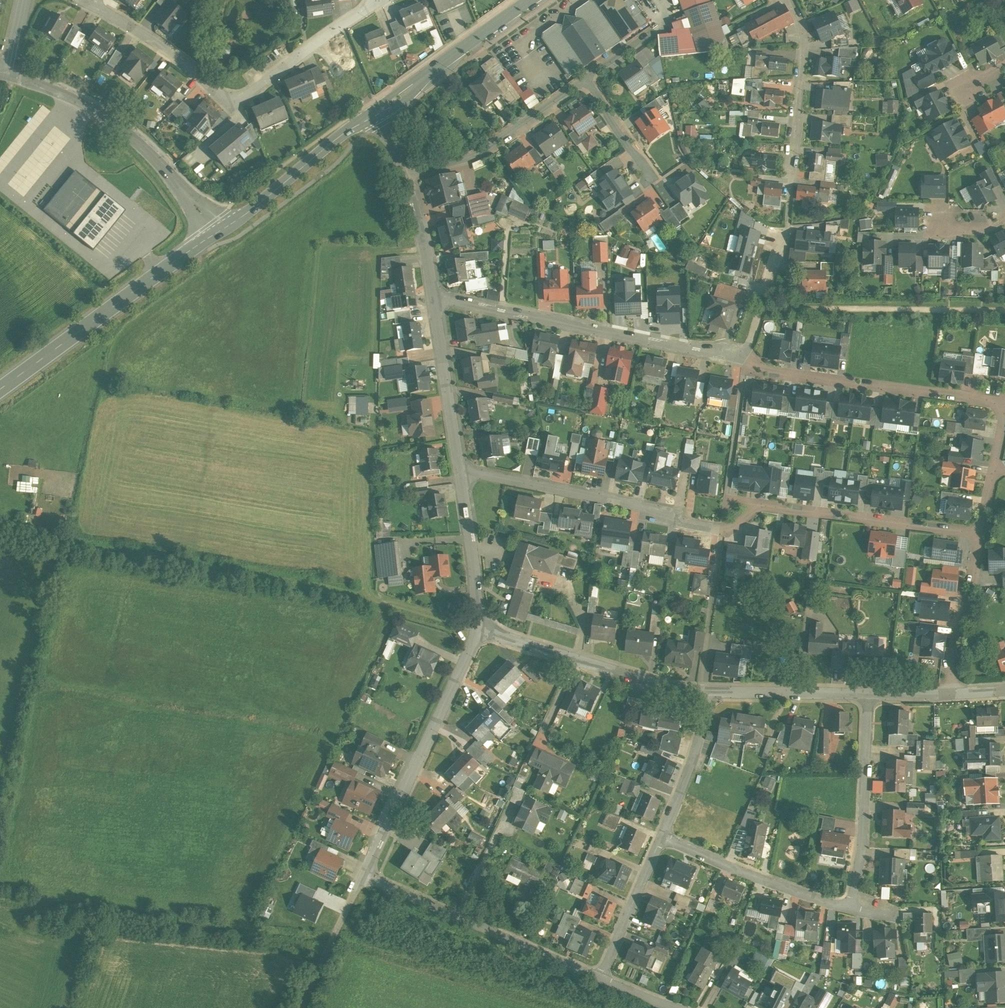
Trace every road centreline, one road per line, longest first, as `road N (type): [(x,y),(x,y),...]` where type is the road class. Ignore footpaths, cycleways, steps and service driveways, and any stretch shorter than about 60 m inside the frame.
road 1 (residential): [(460,472),(719,531),(756,509),(981,535)]
road 2 (residential): [(376,3),(236,98),(215,92),(95,0)]
road 3 (residential): [(435,298),(746,367)]
road 4 (residential): [(365,872),(477,628)]
road 5 (residential): [(8,76),(73,99),(120,129),(158,161),(213,234)]
road 6 (secondary): [(213,234),(0,389)]
road 7 (residential): [(1004,403),(746,367)]
road 8 (residential): [(869,694),(860,851),(844,908)]
road 9 (secondary): [(379,111),(213,234)]
road 10 (residential): [(407,177),(477,159),(585,83)]
road 11 (residential): [(661,838),(844,908)]
road 12 (secondary): [(530,0),(379,111)]
road 13 (residential): [(460,472),(435,298)]
road 14 (residential): [(790,0),(803,46),(792,165)]
road 15 (residential): [(949,693),(981,535)]
road 16 (residential): [(477,628),(460,472)]
road 17 (residential): [(661,838),(714,692)]
road 18 (residential): [(714,692),(869,694)]
road 19 (residential): [(460,912),(600,972)]
road 20 (residential): [(600,972),(661,838)]
road 21 (residential): [(577,657),(714,692)]
road 22 (residential): [(746,367),(784,238)]
road 23 (residential): [(435,298),(407,177)]

